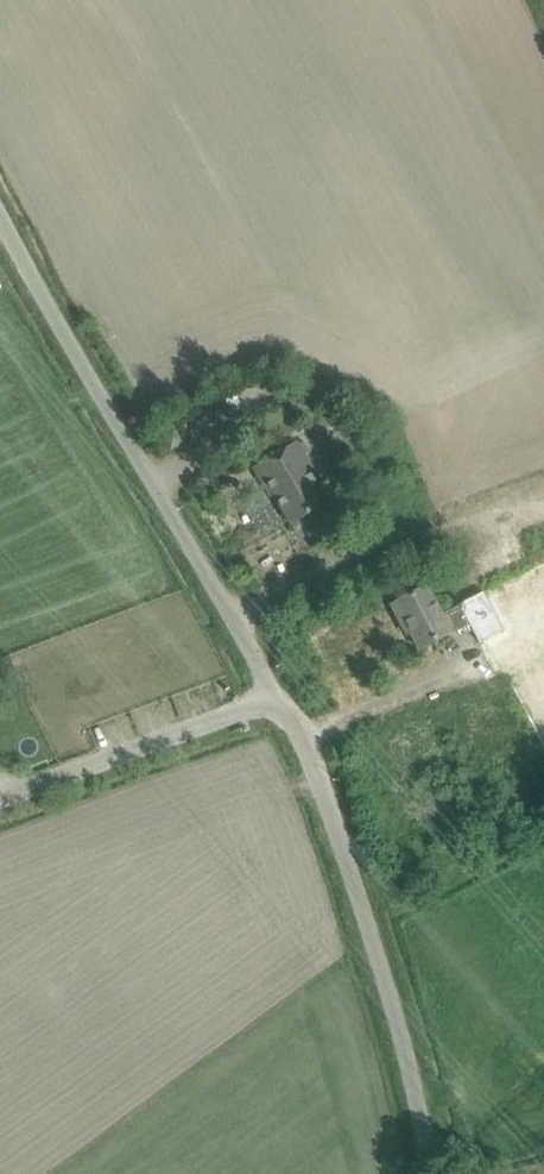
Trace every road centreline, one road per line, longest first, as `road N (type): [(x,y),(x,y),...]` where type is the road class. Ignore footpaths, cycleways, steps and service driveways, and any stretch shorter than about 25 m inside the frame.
road 1 (unclassified): [(429,1173),(333,803),(0,221)]

